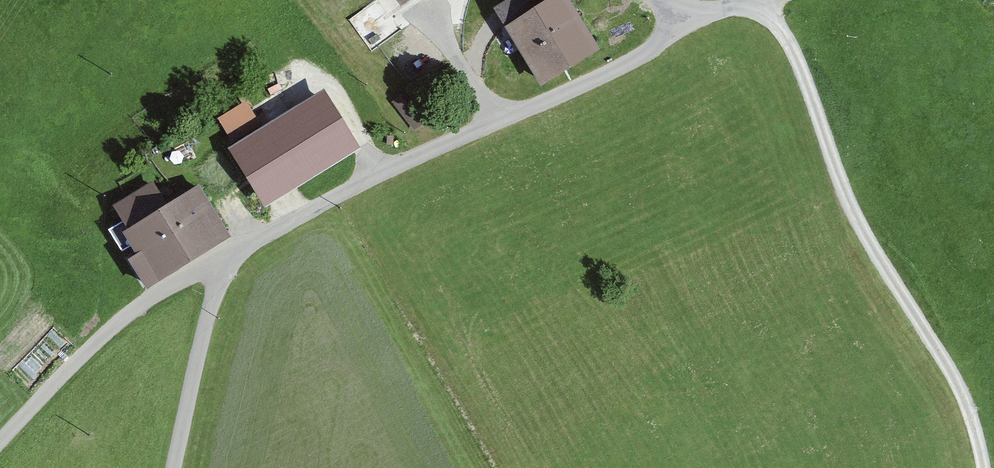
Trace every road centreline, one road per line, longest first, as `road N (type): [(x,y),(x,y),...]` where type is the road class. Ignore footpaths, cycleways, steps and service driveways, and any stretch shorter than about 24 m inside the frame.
road 1 (unclassified): [(684,22),(593,79),(351,188),(162,286),(105,330),(0,436)]
road 2 (track): [(980,467),(956,385),(851,211),(811,94),(759,0)]

